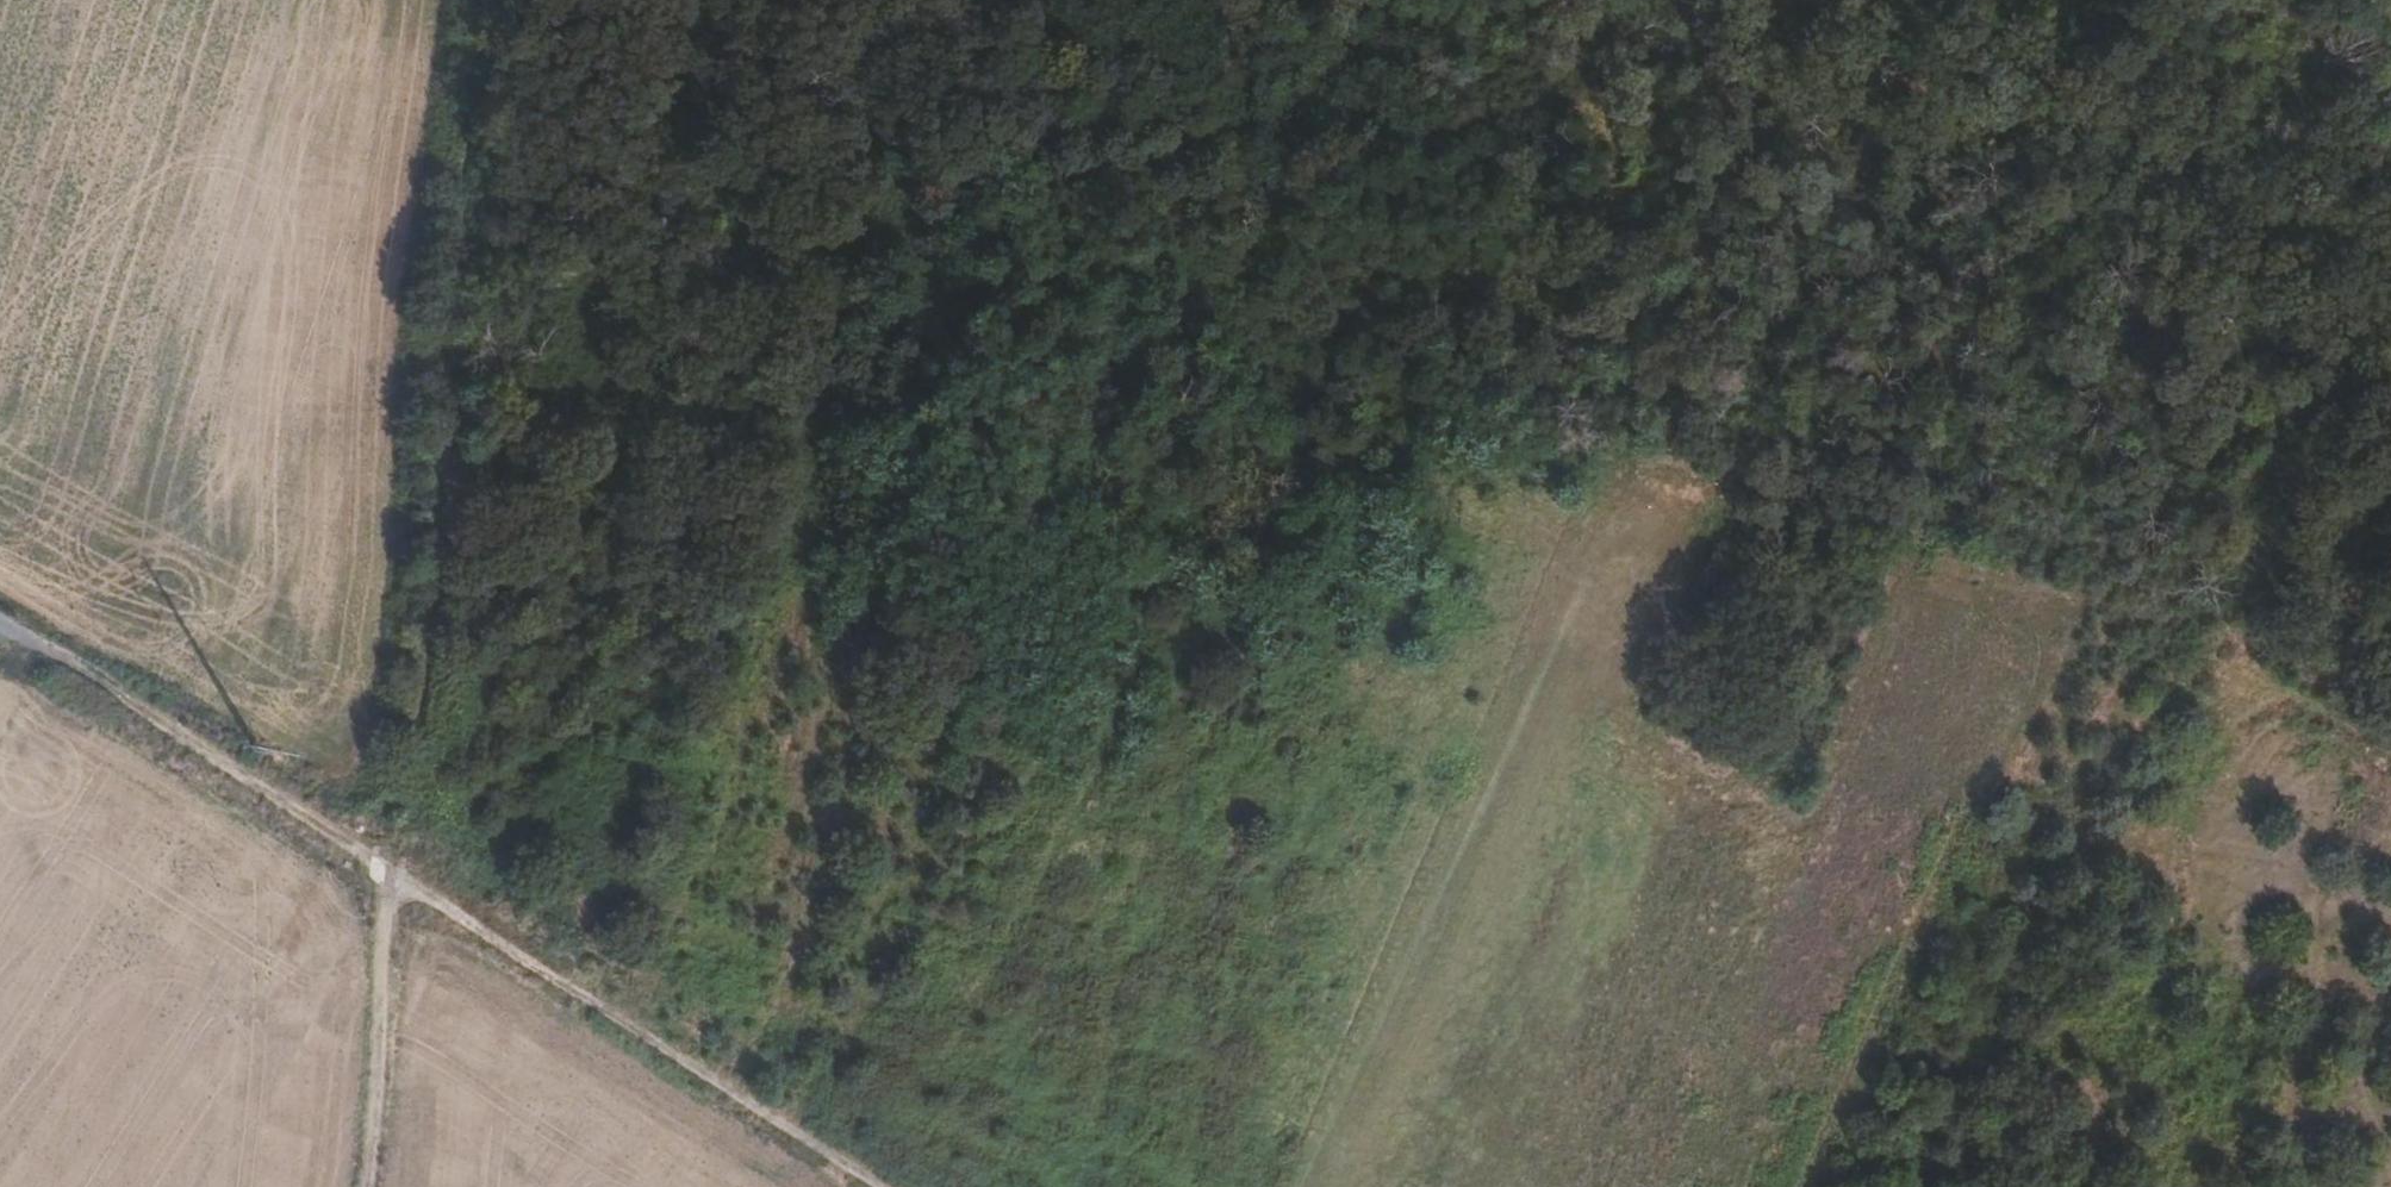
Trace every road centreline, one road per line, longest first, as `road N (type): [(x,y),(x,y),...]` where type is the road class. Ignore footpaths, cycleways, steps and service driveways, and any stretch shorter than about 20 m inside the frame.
road 1 (track): [(0,637),(887,1186)]
road 2 (track): [(371,1186),(387,872)]

